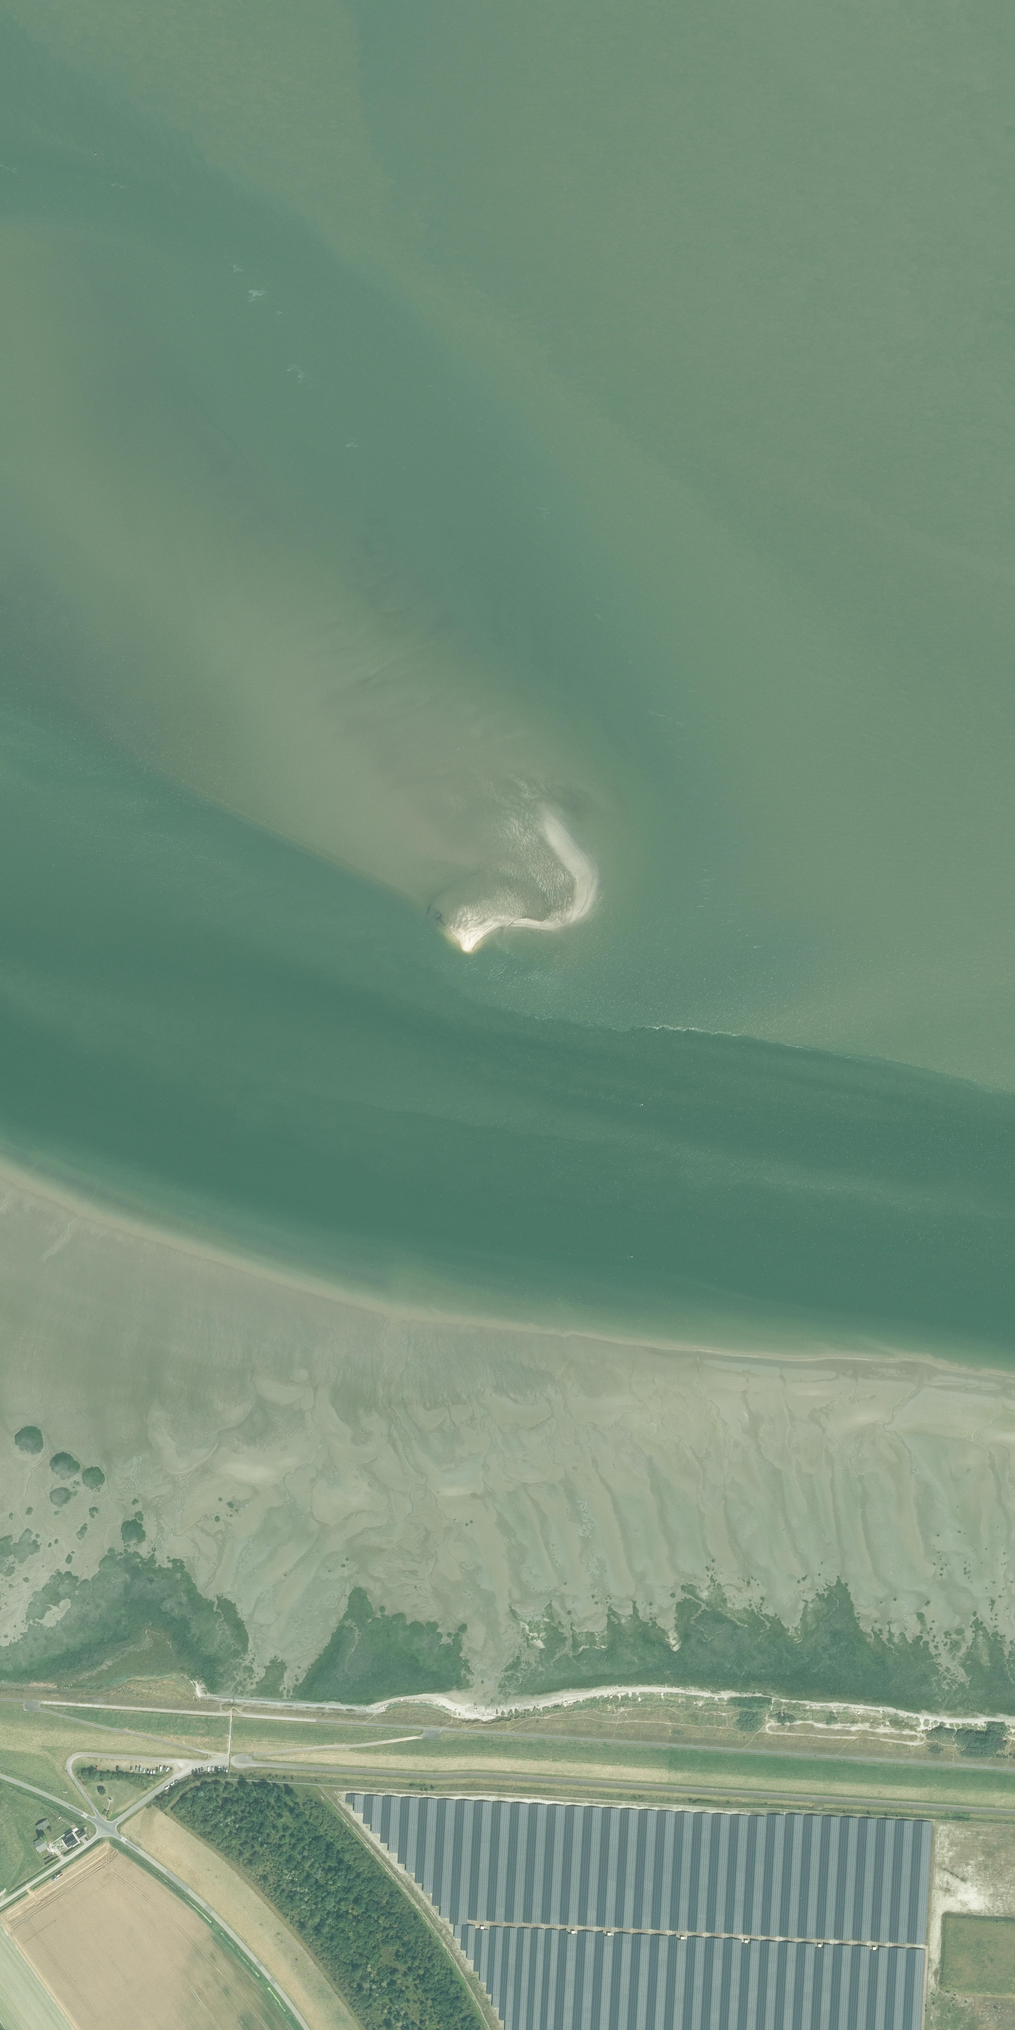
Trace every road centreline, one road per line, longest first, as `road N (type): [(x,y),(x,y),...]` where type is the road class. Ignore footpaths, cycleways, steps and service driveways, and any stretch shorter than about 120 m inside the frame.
road 1 (unclassified): [(1014,1813),(222,1761)]
road 2 (unclassified): [(307,2029),(194,1894),(107,1829)]
road 3 (unclassified): [(107,1829),(177,1776),(222,1761)]
road 4 (unclassified): [(0,1905),(107,1829)]

